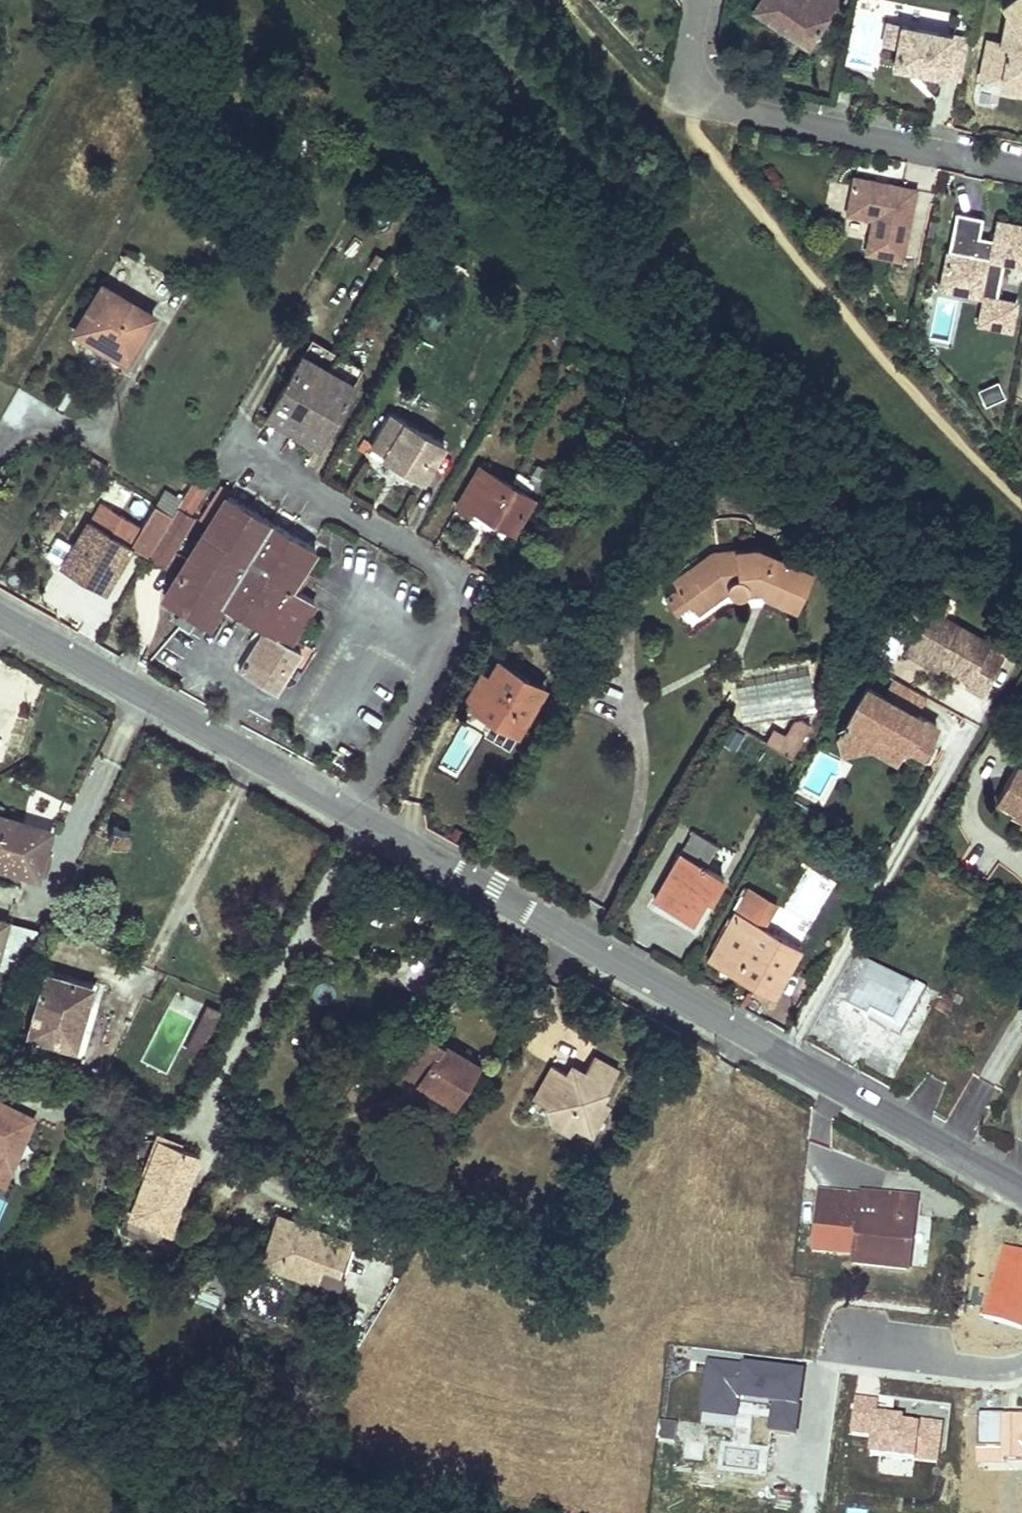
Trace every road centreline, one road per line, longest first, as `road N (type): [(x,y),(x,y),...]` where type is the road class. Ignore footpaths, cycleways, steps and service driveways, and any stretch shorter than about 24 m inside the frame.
road 1 (tertiary): [(0,615),(1021,1190)]
road 2 (residential): [(697,0),(689,75),(713,106),(1021,170)]
road 3 (residential): [(1021,1363),(964,1374),(868,1361)]

